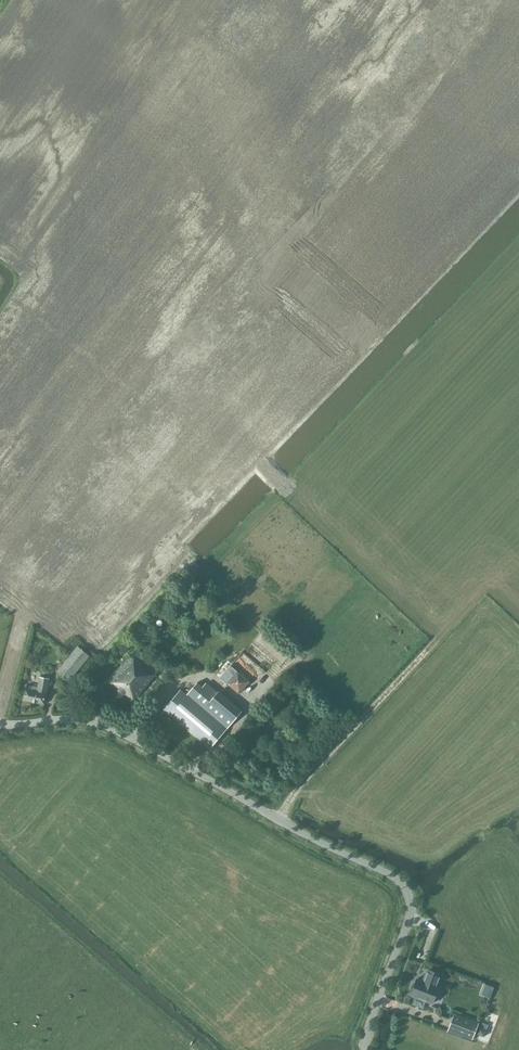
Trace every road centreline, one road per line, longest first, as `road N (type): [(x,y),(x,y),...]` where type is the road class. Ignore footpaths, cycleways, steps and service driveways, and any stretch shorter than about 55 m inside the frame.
road 1 (unclassified): [(368,1049),(408,920),(405,886),(105,725),(0,725)]
road 2 (track): [(486,561),(464,611),(298,789),(279,820)]

